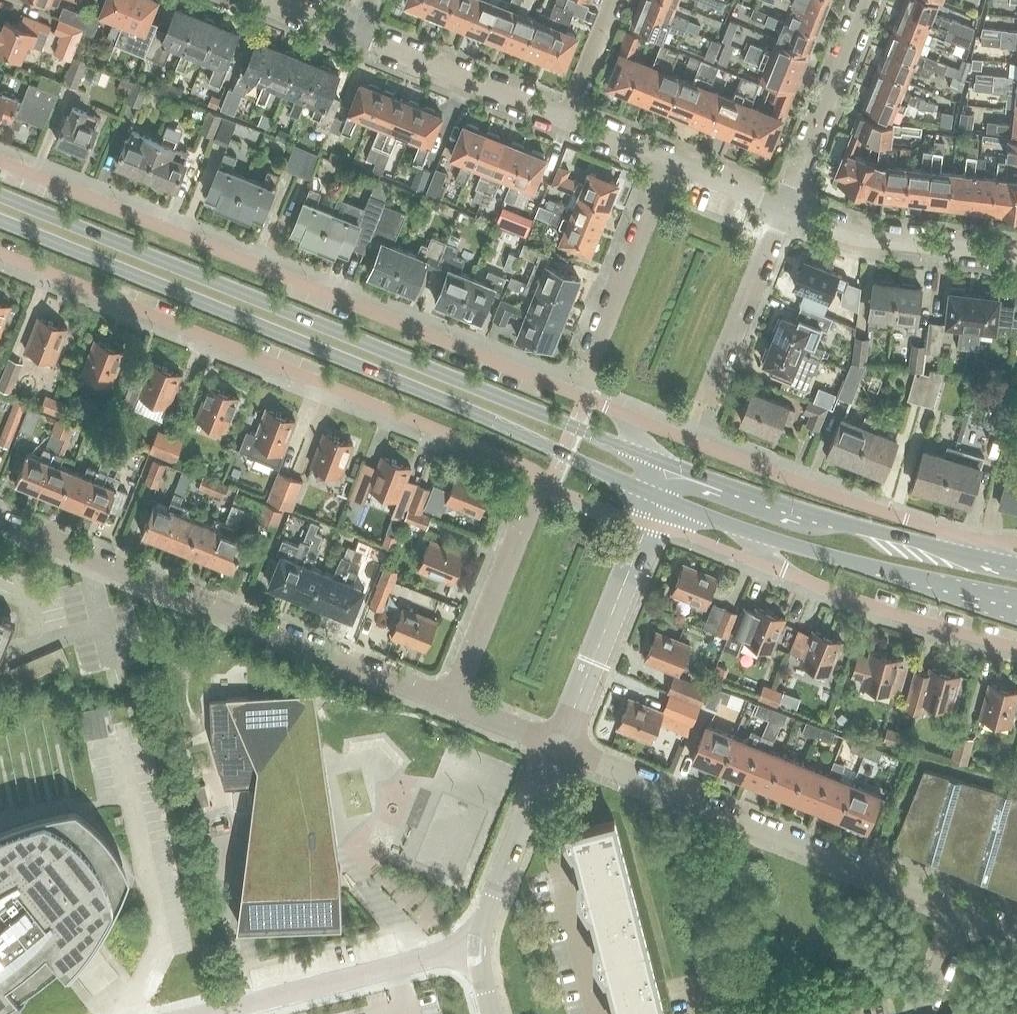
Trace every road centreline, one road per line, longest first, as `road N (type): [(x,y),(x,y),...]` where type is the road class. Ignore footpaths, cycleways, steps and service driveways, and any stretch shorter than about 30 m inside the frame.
road 1 (primary): [(0,221),(468,410),(661,499)]
road 2 (primary): [(654,458),(0,195)]
road 3 (residential): [(617,411),(0,161)]
road 4 (residential): [(0,255),(517,463),(540,484)]
road 5 (residential): [(451,704),(0,521)]
road 6 (residential): [(556,745),(967,910)]
road 7 (residential): [(956,534),(617,411)]
road 8 (residential): [(743,530),(778,571),(1016,649)]
road 9 (primary): [(998,566),(710,479)]
road 10 (primary): [(743,530),(1016,599)]
road 11 (residential): [(480,946),(209,1013)]
road 12 (tertiary): [(556,745),(661,499)]
road 13 (residential): [(1016,255),(852,235),(784,207)]
road 14 (residential): [(451,704),(540,484)]
road 15 (residential): [(568,120),(352,33)]
road 16 (residential): [(868,0),(784,207)]
road 17 (residential): [(596,1013),(551,839),(523,828)]
road 18 (residential): [(592,352),(670,161)]
road 19 (residential): [(708,398),(784,207)]
road 20 (residential): [(568,120),(617,0)]
road 21 (tertiary): [(480,946),(523,828)]
road 22 (residential): [(784,207),(670,161)]

